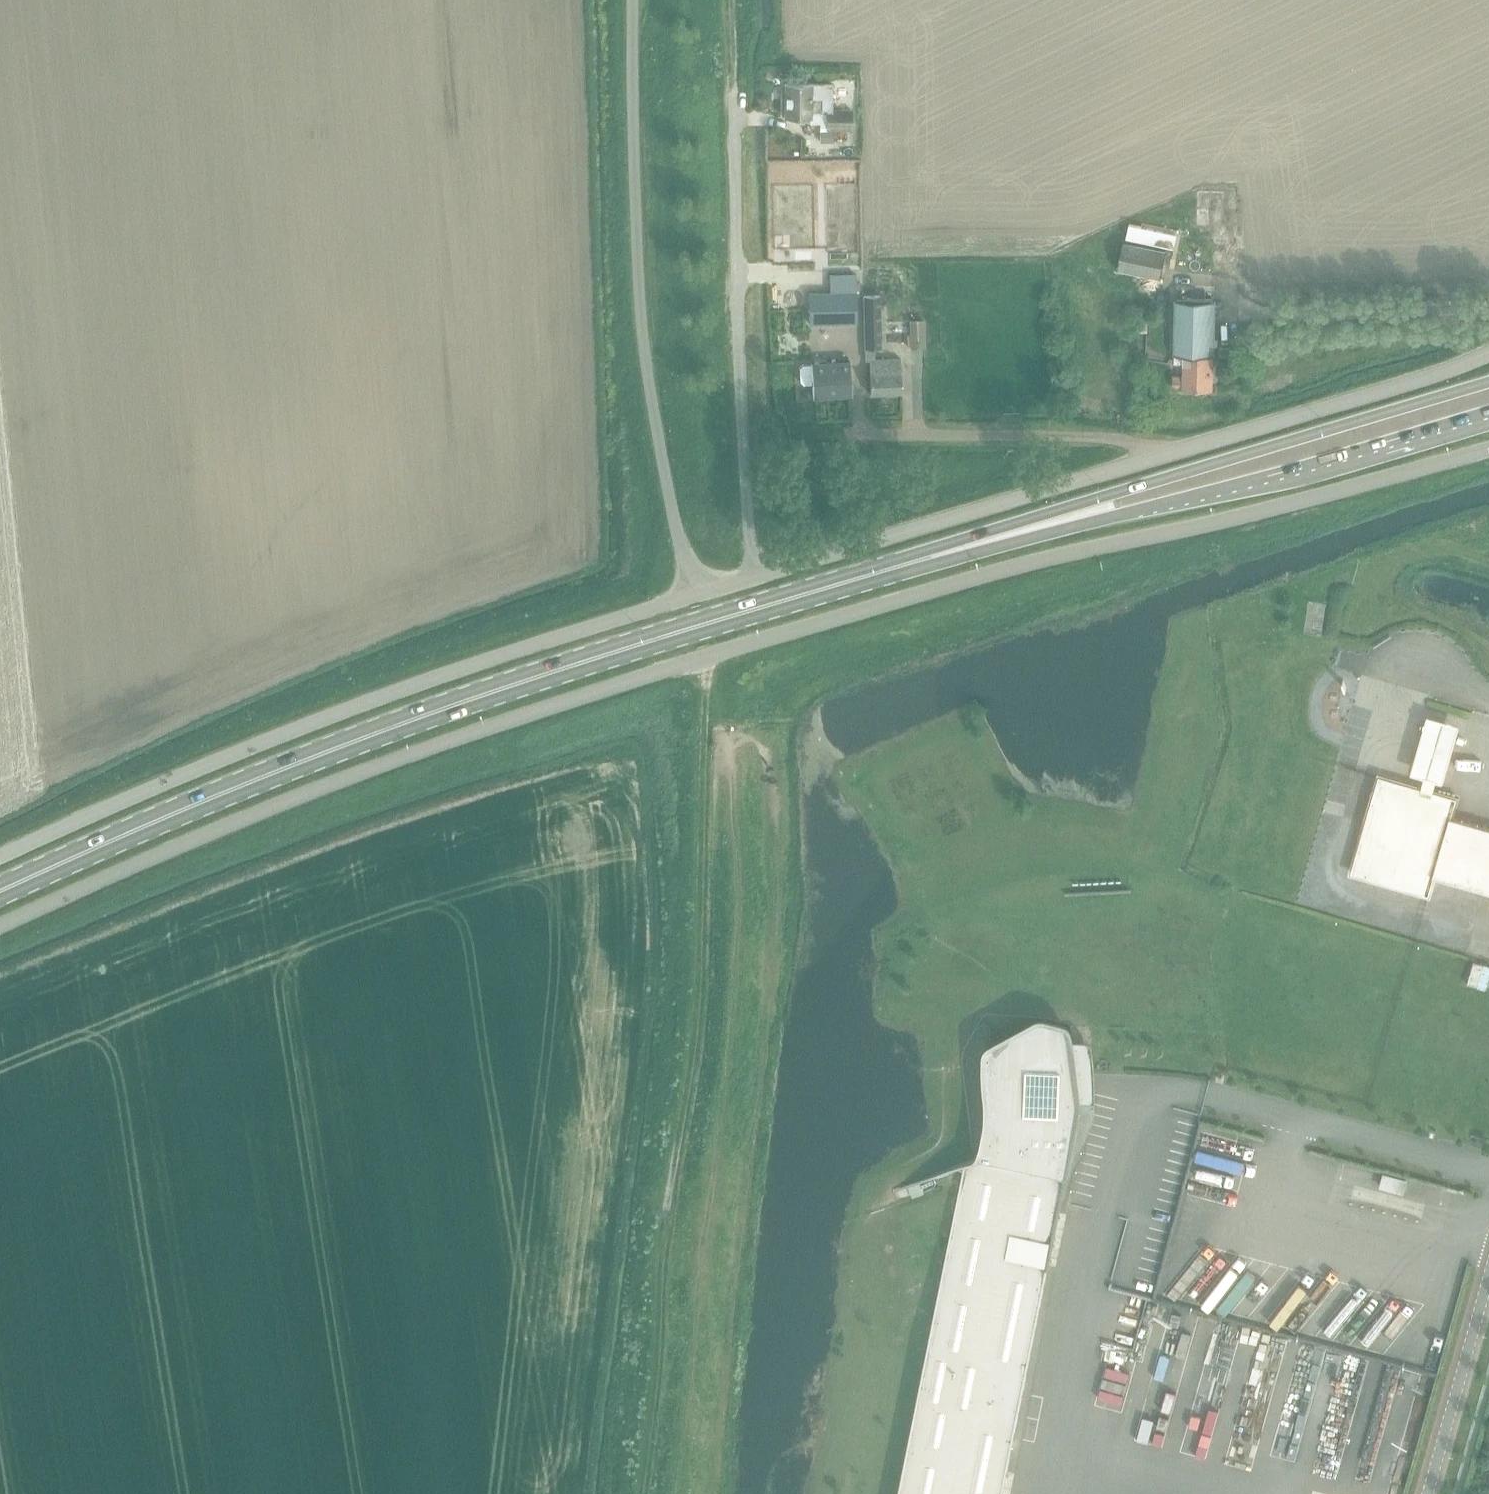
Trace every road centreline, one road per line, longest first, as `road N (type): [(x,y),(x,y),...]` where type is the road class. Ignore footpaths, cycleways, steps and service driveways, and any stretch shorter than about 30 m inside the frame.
road 1 (unclassified): [(0,928),(275,805),(557,704),(1039,558),(1488,451)]
road 2 (primary): [(0,891),(185,808),(448,706),(1066,520)]
road 3 (track): [(702,660),(693,1054),(636,1493)]
road 4 (unclassified): [(690,599),(1446,375),(1488,354)]
road 5 (unclassified): [(0,858),(336,714),(690,599)]
road 6 (unclassified): [(690,599),(656,450),(636,278),(628,0)]
road 7 (primary): [(1488,382),(1119,491),(1066,520)]
road 8 (primary): [(1066,520),(1124,514),(1488,410)]
road 9 (unclassified): [(1488,1275),(1427,1493)]

